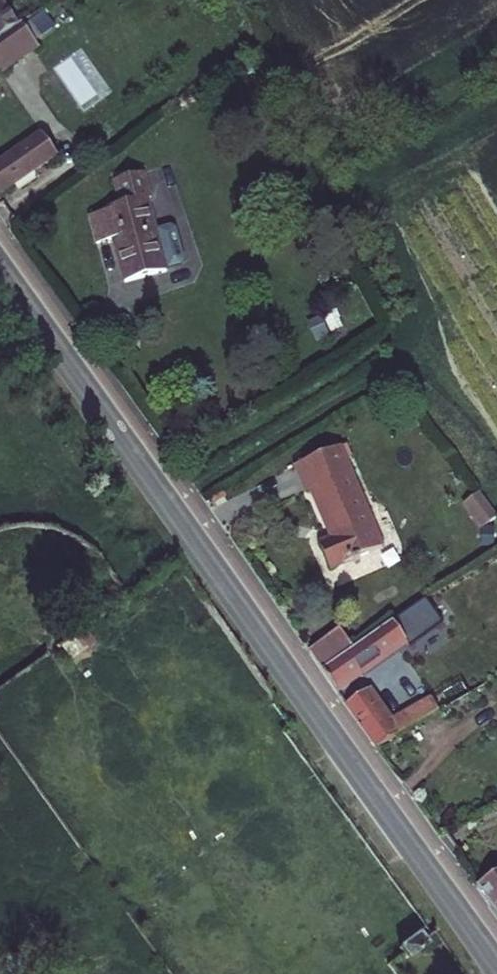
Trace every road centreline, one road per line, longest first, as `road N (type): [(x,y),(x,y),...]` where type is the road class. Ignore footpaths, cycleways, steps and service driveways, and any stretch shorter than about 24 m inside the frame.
road 1 (secondary): [(0,269),(496,965)]

